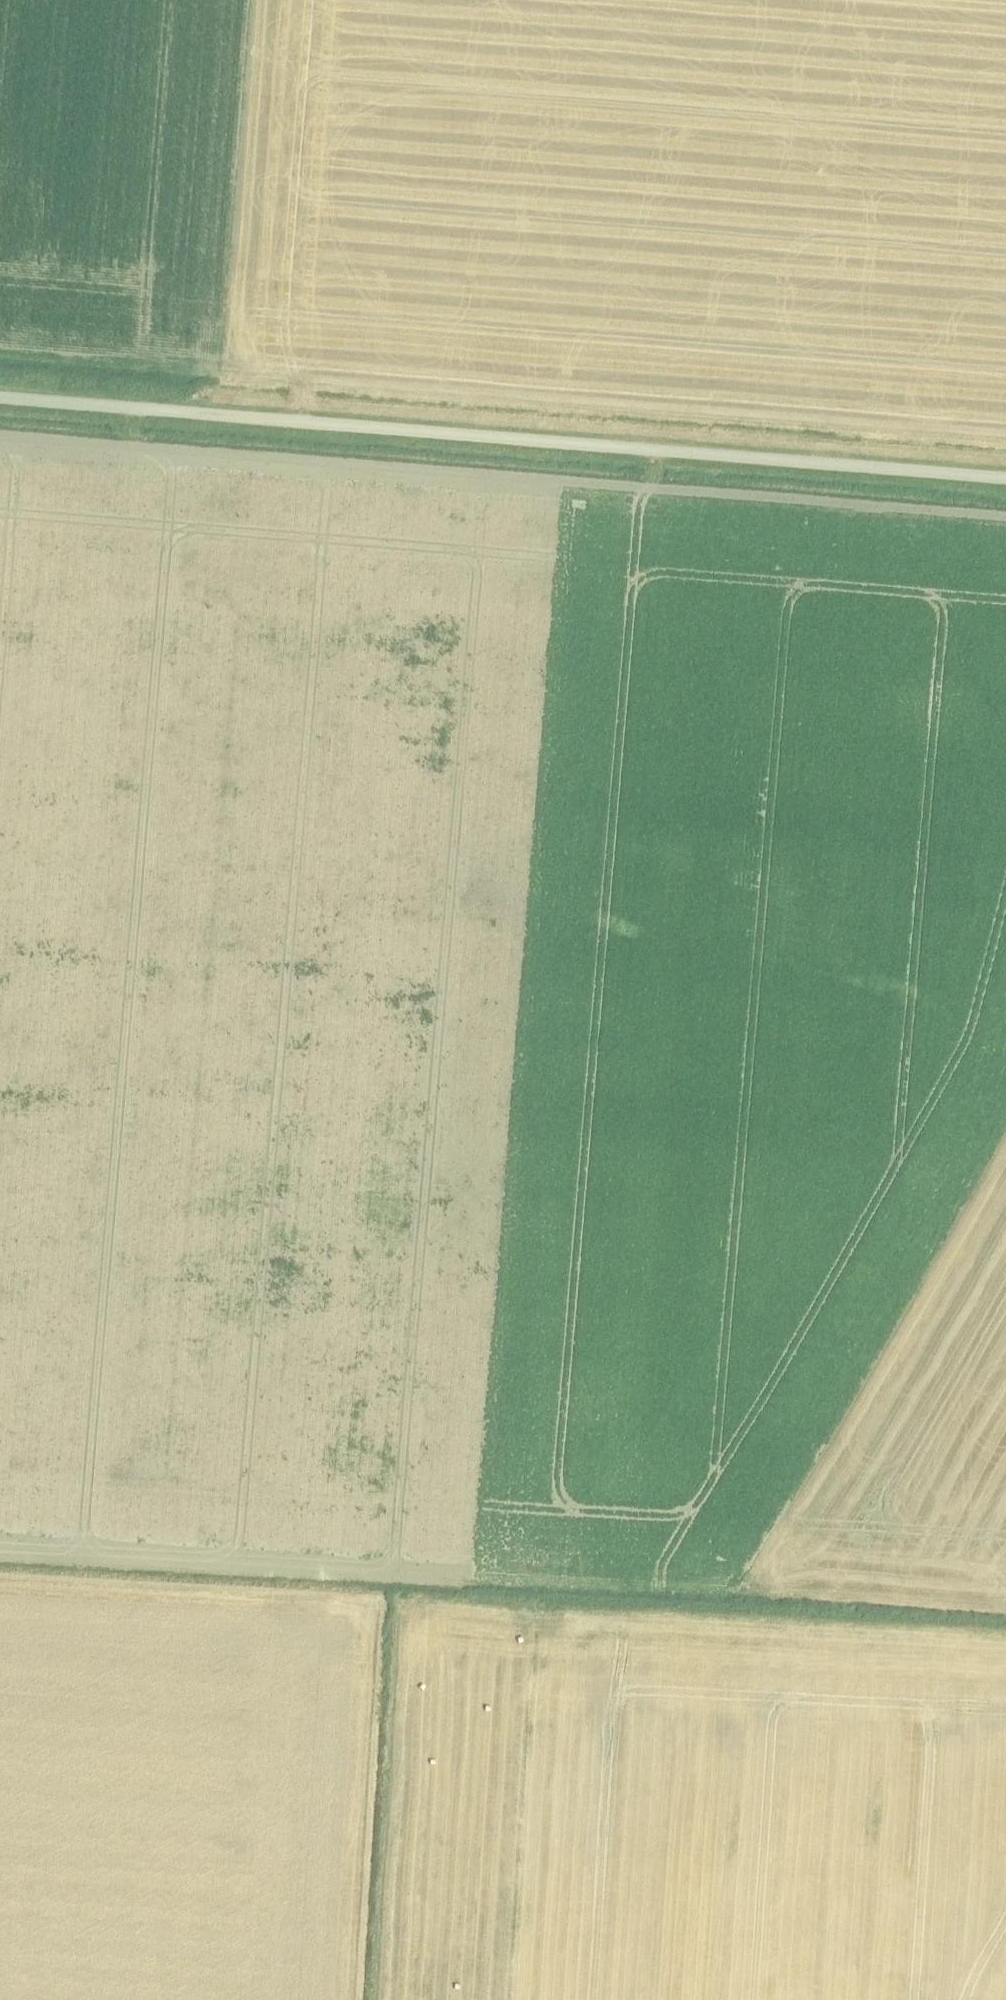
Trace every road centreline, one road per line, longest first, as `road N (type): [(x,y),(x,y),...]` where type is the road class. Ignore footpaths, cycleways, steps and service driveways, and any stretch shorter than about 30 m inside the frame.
road 1 (unclassified): [(0,397),(1005,479)]

